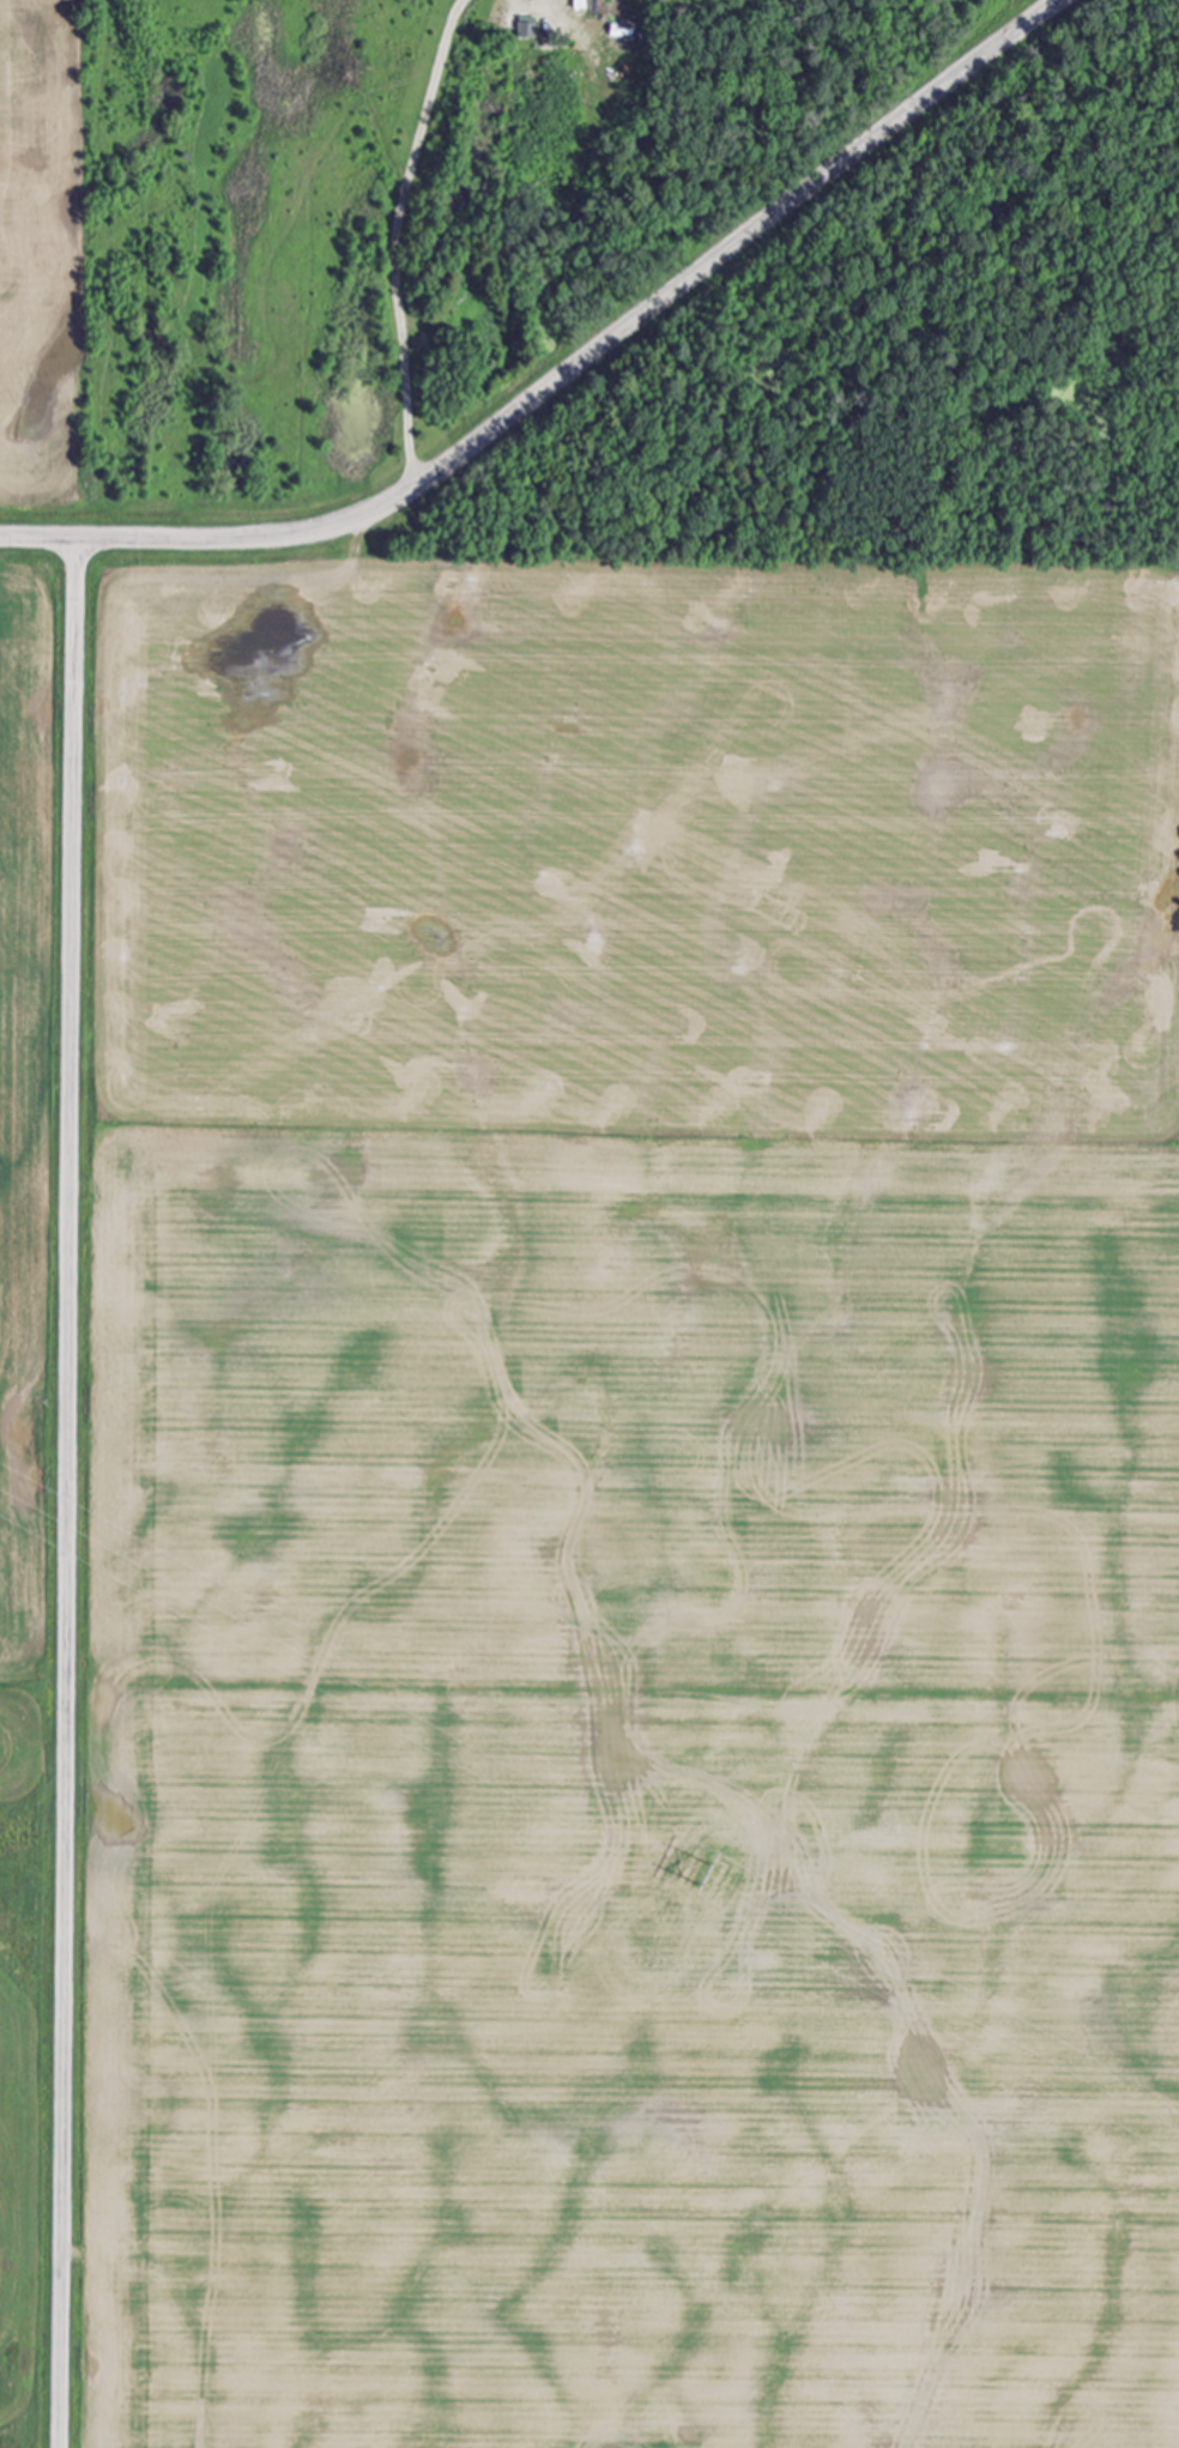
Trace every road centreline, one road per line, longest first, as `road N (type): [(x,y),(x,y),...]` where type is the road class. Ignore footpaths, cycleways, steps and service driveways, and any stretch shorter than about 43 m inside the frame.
road 1 (residential): [(62,2447),(77,536)]
road 2 (tertiary): [(1057,0),(422,480),(368,510),(306,528),(236,534),(0,535)]

